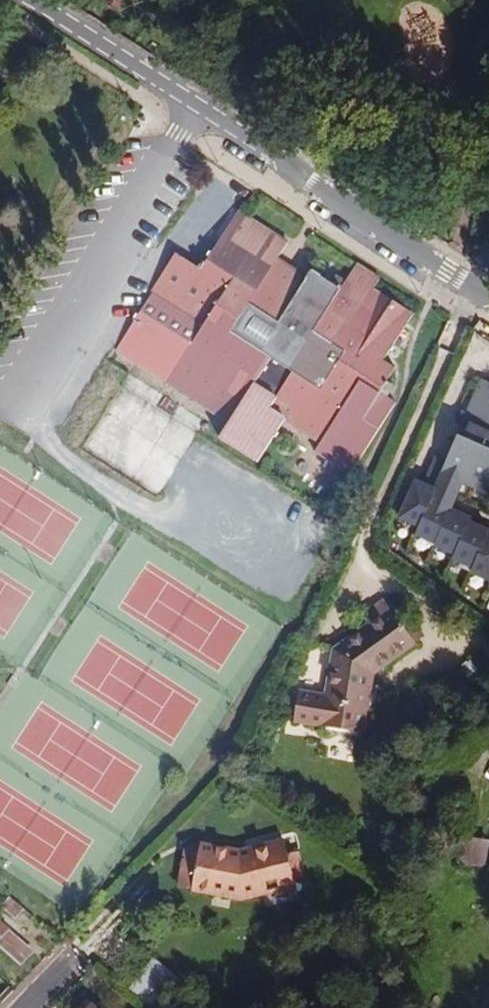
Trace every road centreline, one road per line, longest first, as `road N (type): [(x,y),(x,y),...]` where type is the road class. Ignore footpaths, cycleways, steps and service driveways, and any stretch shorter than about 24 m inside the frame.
road 1 (tertiary): [(488,298),(32,0)]

